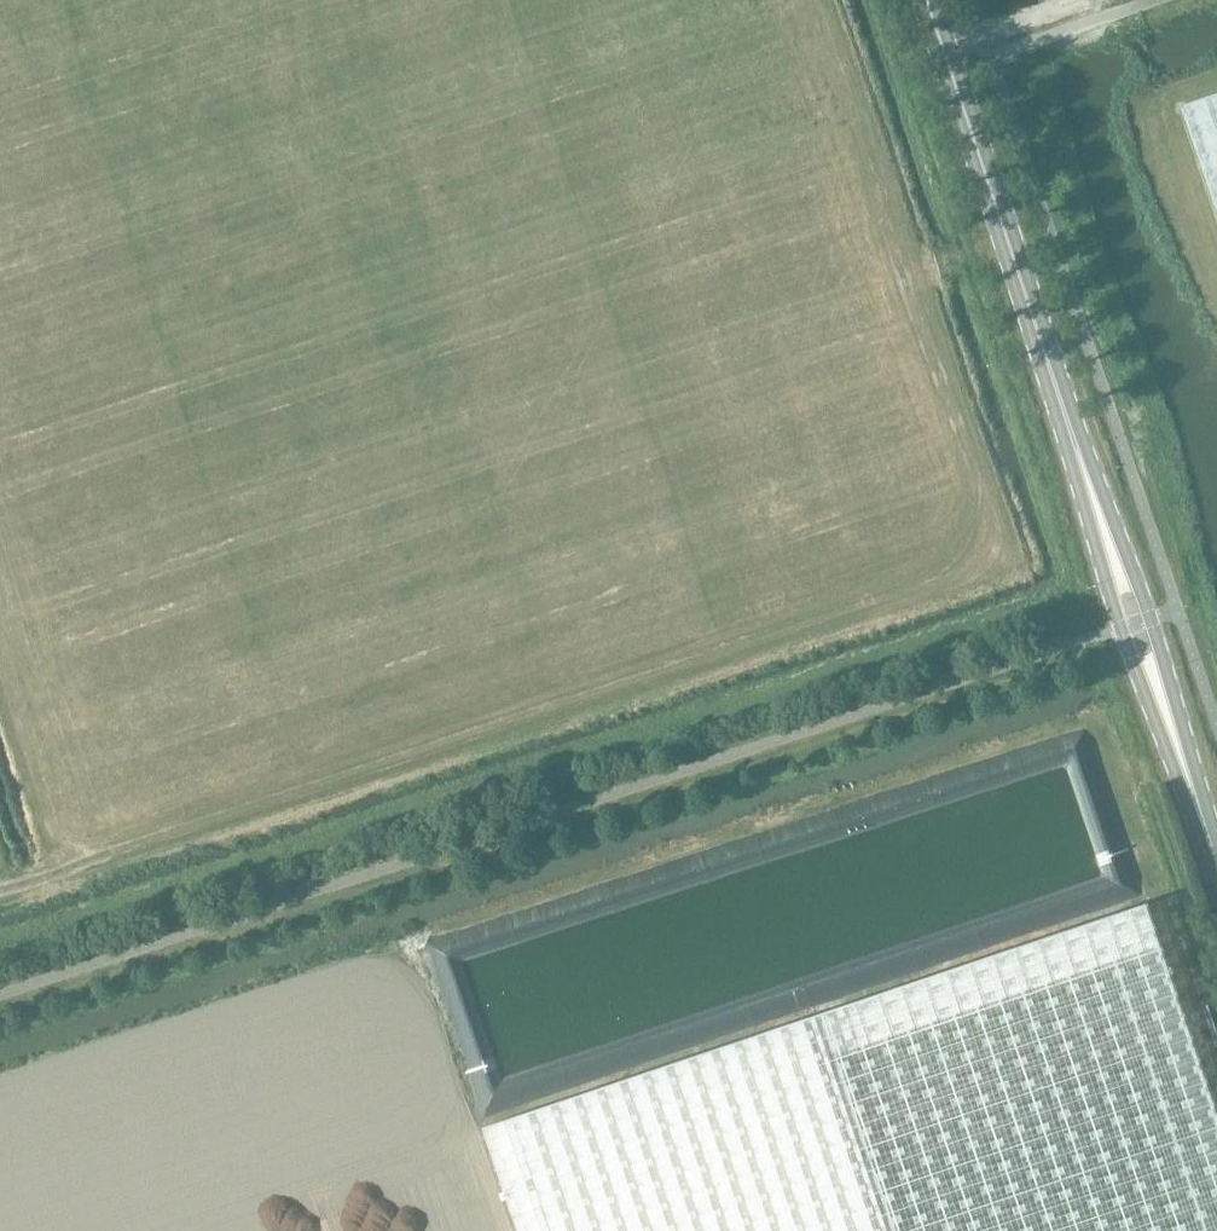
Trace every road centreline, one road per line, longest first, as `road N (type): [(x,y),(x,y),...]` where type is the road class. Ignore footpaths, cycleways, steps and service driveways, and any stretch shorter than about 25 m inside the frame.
road 1 (tertiary): [(1216,869),(922,0)]

